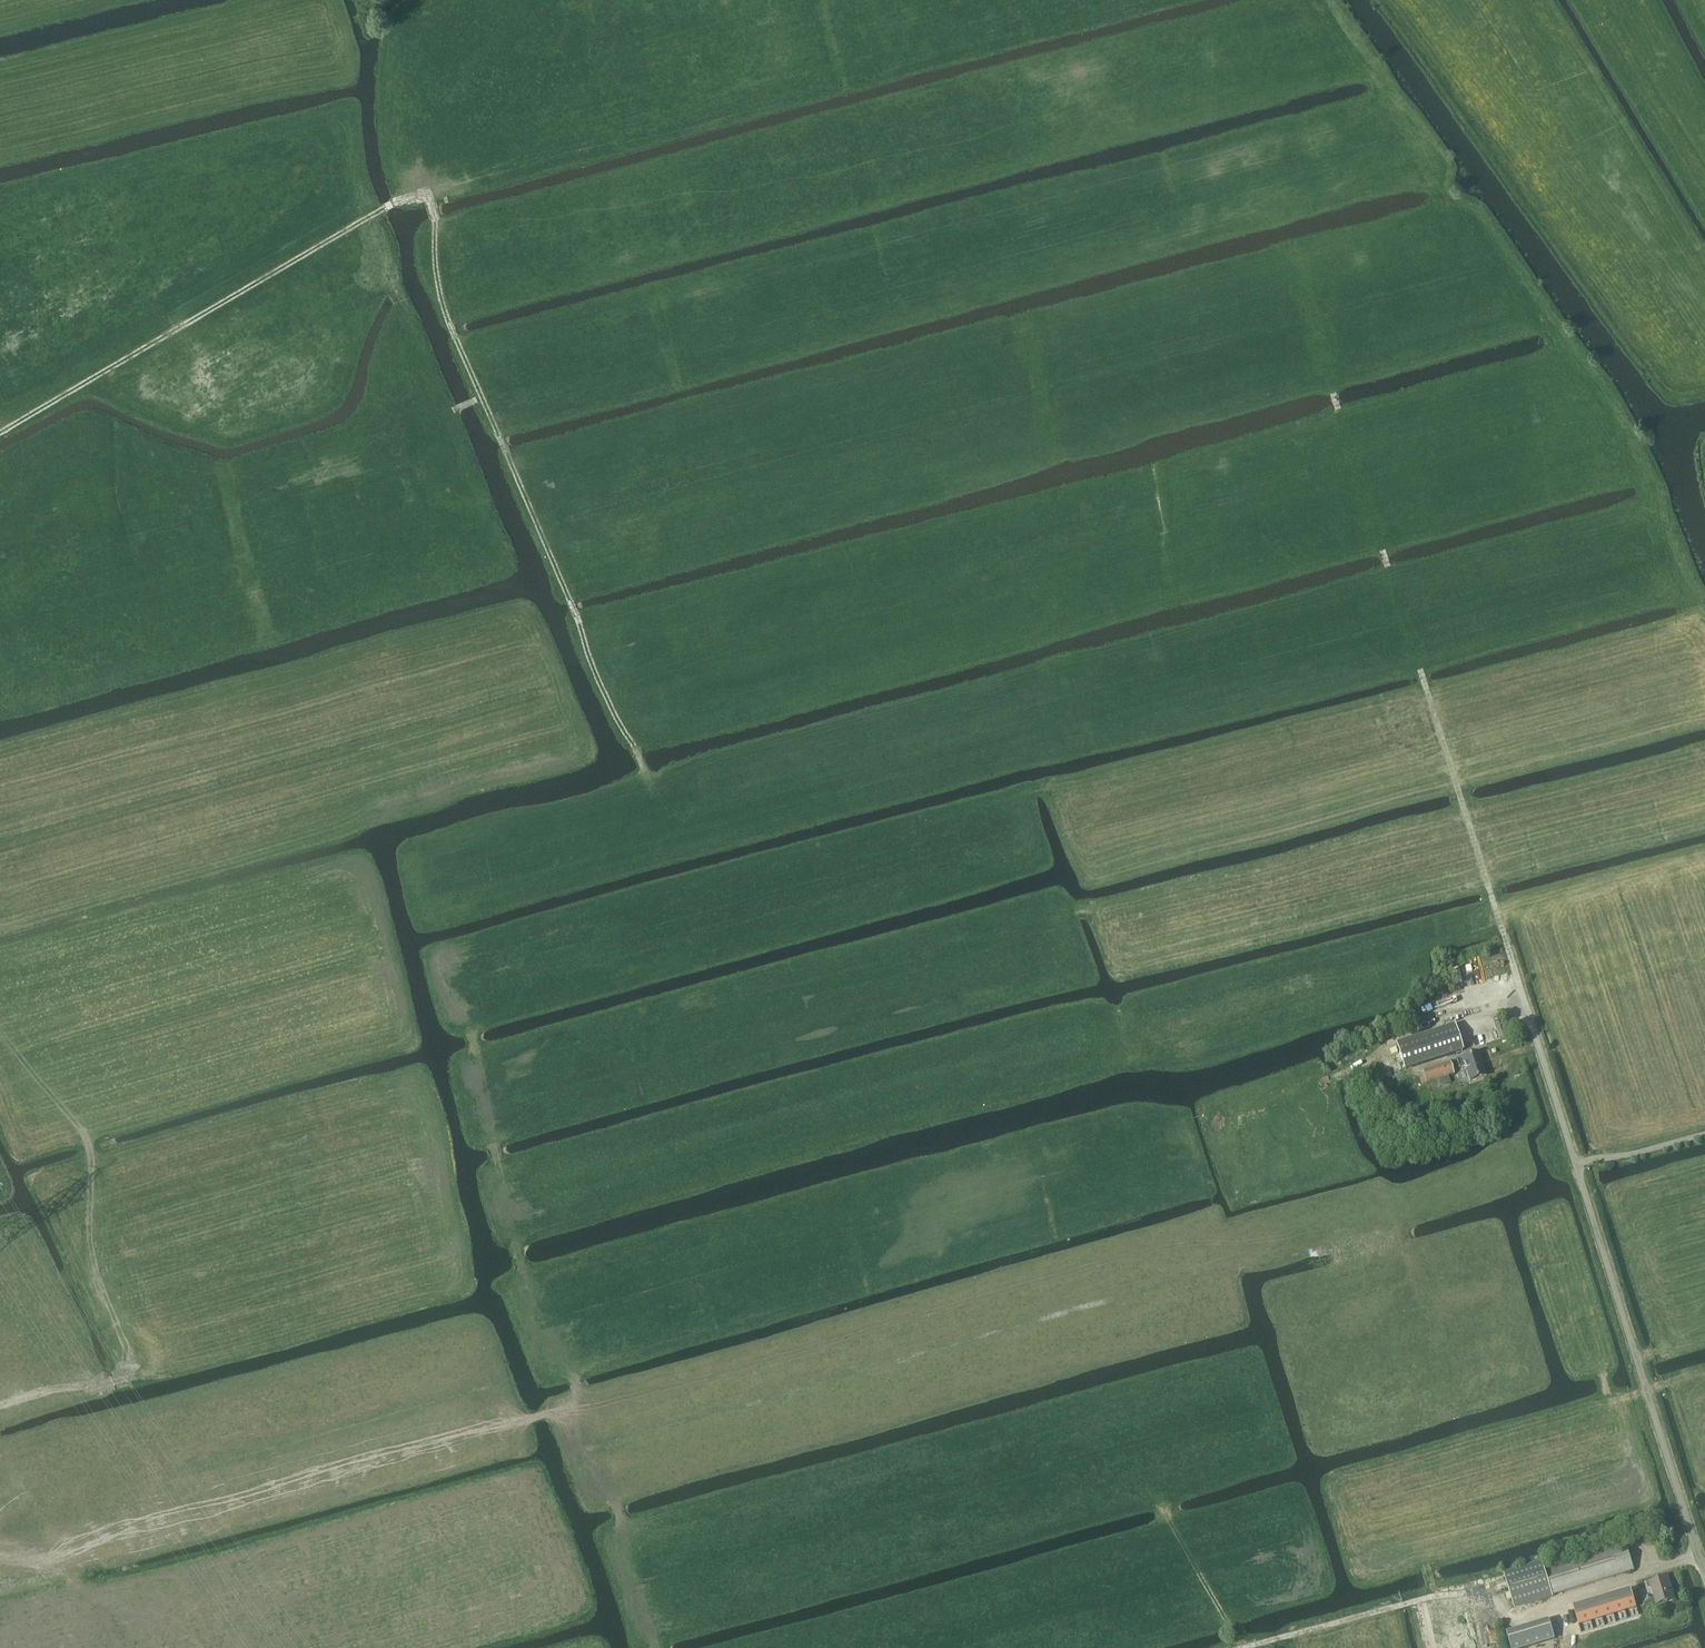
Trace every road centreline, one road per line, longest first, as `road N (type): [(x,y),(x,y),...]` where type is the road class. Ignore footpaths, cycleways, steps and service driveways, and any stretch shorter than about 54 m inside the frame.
road 1 (track): [(0,432),(378,212),(415,196),(432,202),(445,310),(653,786)]
road 2 (track): [(1526,1004),(1327,369)]
road 3 (unclassified): [(1704,1574),(1526,1004)]

